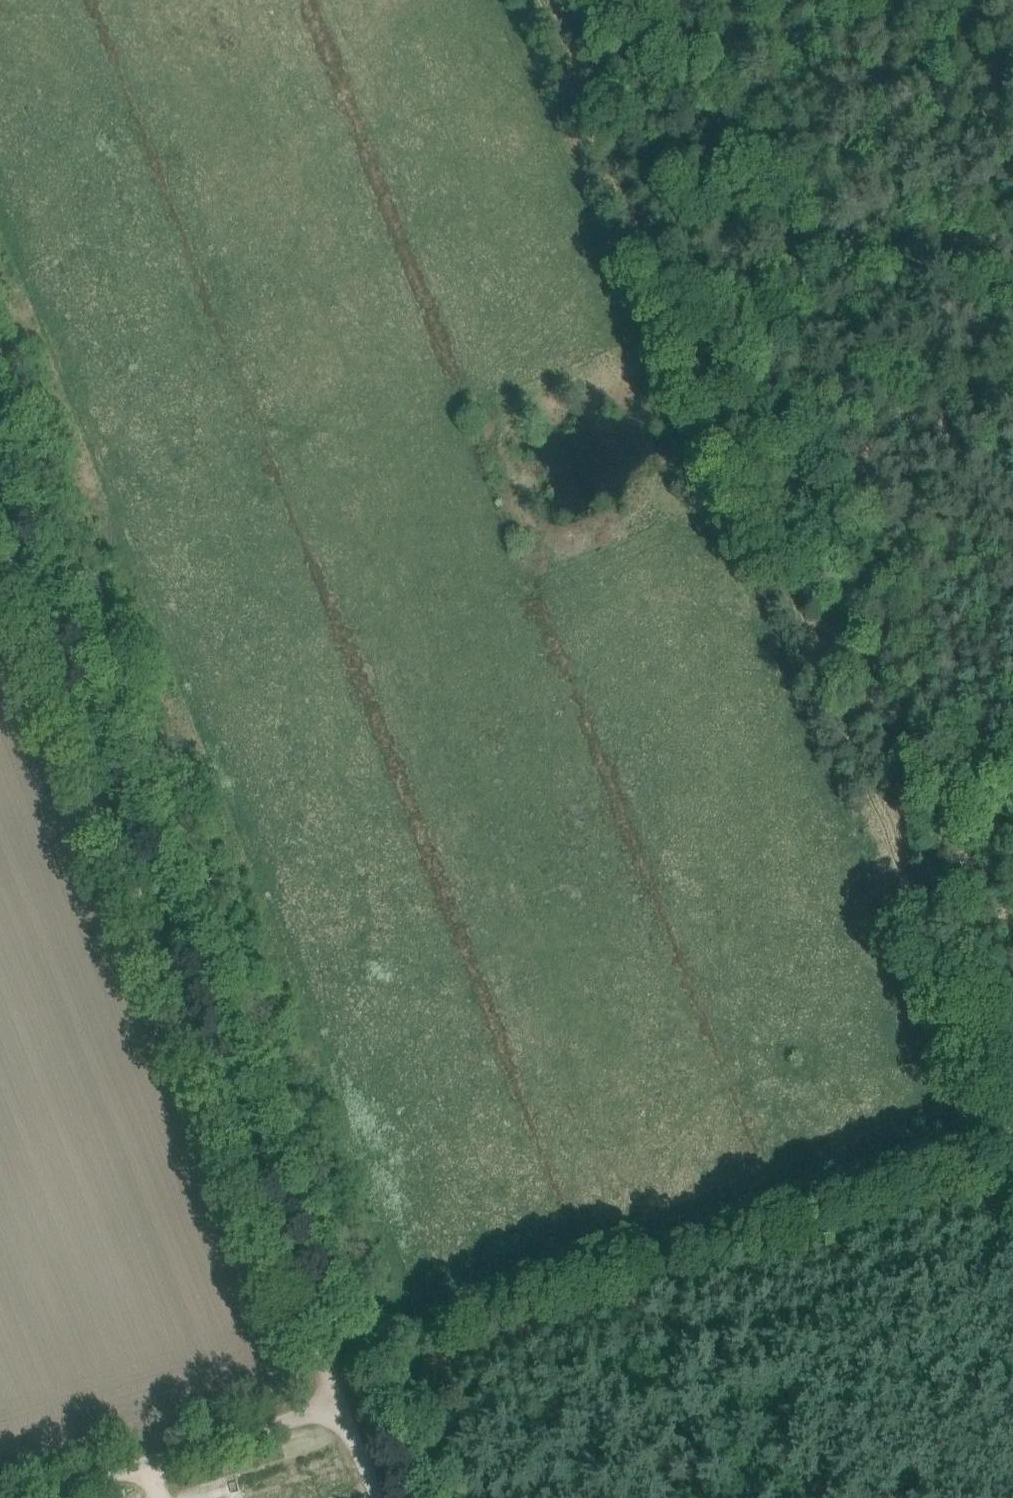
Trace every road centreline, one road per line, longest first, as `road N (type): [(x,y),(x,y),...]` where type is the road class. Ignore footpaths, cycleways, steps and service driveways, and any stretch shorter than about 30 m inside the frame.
road 1 (track): [(0,514),(393,1497)]
road 2 (unclassified): [(20,1497),(355,1396)]

